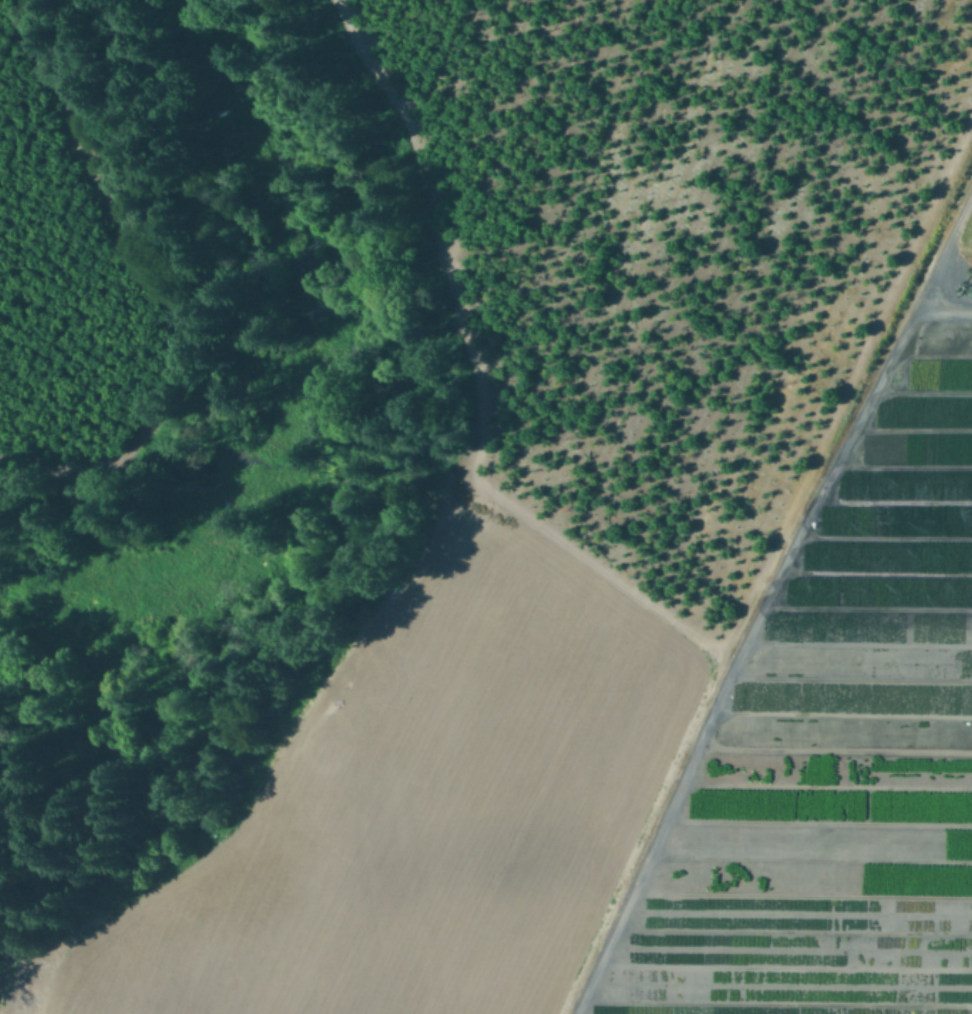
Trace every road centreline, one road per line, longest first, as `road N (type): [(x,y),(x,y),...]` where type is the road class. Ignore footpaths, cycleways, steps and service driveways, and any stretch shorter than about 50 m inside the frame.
road 1 (track): [(576,1013),(748,634),(971,199)]

